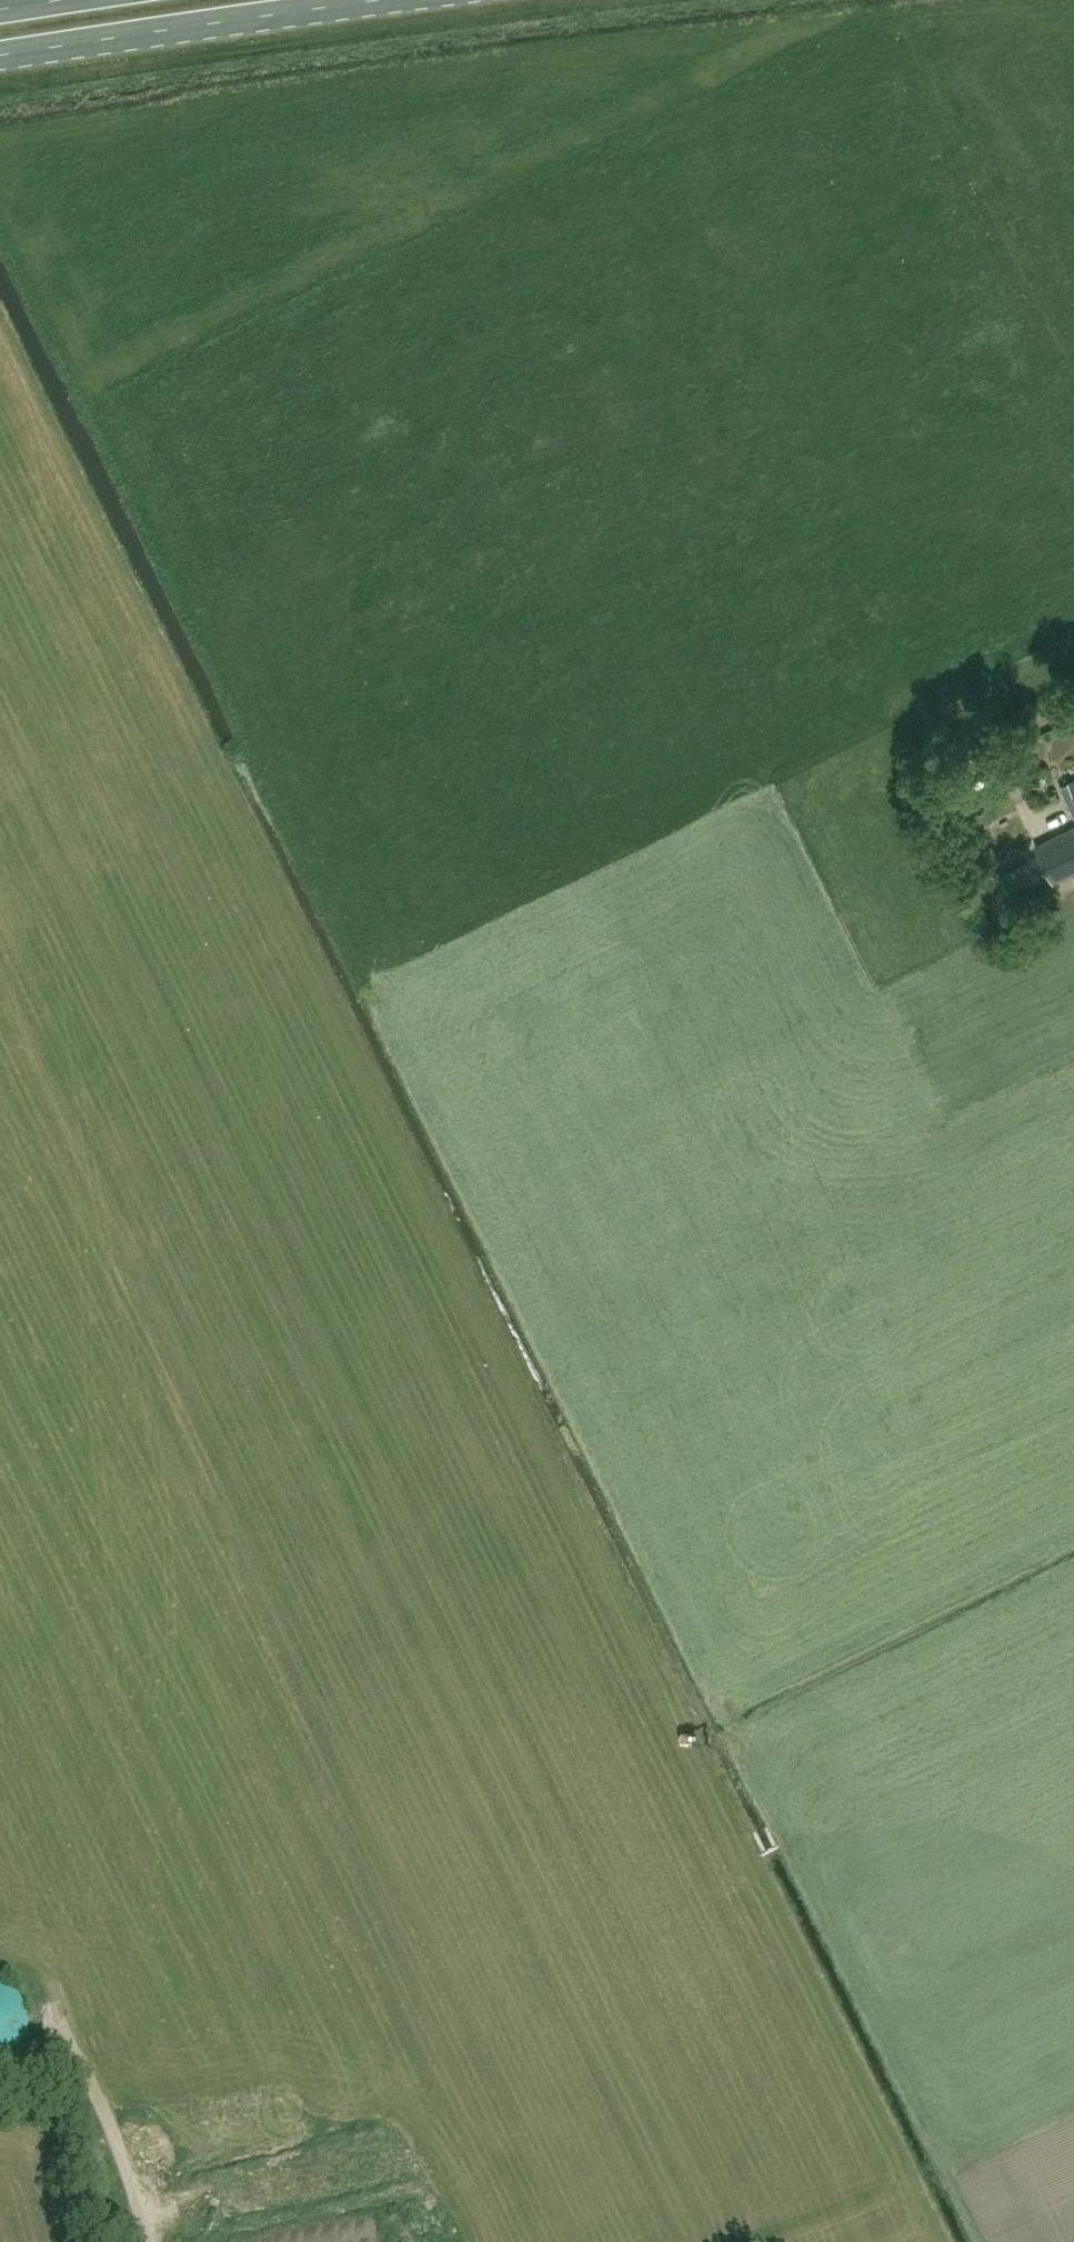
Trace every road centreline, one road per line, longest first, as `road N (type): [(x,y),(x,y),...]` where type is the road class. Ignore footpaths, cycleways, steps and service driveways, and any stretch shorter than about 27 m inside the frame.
road 1 (primary): [(0,55),(373,0)]

